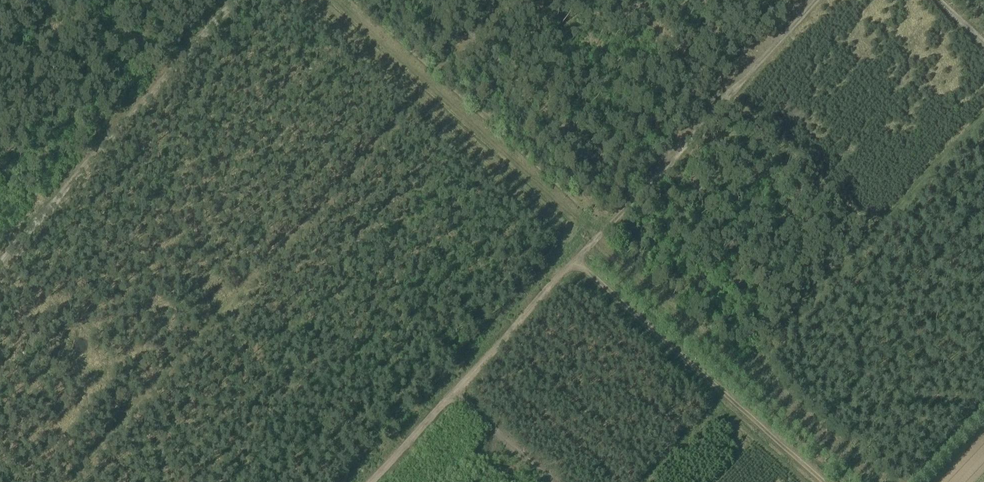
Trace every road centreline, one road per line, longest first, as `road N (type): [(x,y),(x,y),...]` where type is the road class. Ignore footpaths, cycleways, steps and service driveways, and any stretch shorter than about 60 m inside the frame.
road 1 (track): [(371,481),(814,0)]
road 2 (track): [(820,481),(575,261)]

